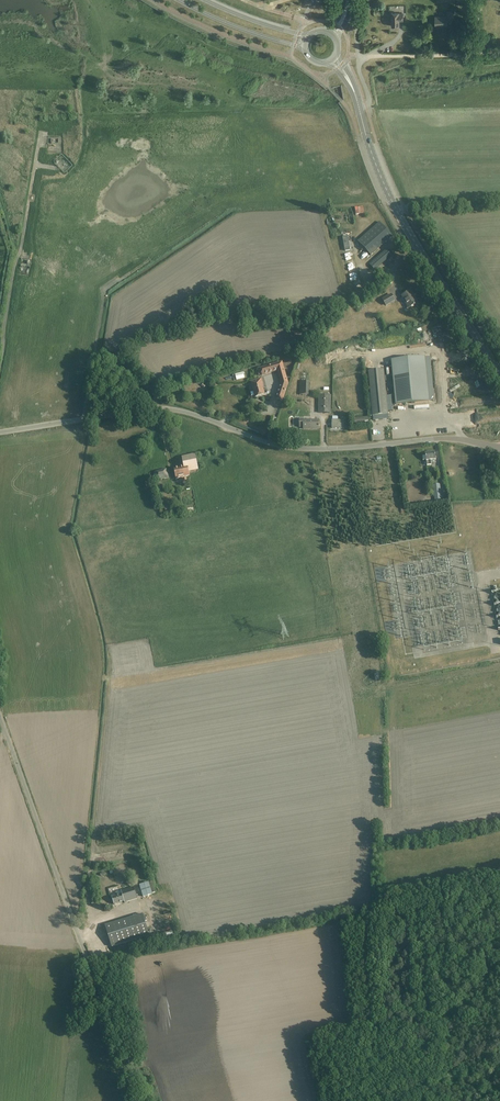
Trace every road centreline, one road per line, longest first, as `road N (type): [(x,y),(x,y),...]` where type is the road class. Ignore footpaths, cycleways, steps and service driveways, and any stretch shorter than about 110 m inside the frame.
road 1 (unclassified): [(0,433),(147,409),(180,411),(298,449),(446,439),(499,448)]
road 2 (unclassified): [(150,1100),(93,977),(0,726)]
road 3 (primary): [(499,372),(393,201),(355,92)]
road 4 (track): [(154,409),(167,384),(292,352),(373,285)]
road 5 (primary): [(178,0),(306,50)]

